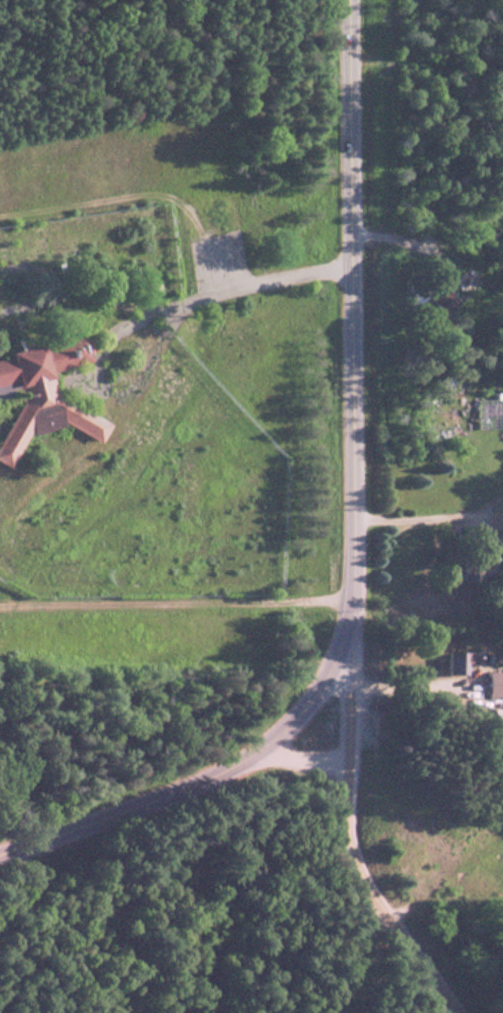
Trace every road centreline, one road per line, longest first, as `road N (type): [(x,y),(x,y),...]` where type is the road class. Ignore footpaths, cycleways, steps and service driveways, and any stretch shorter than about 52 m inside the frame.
road 1 (tertiary): [(0,861),(126,818),(259,756),(313,710),(351,636),(360,551),(352,0)]
road 2 (residential): [(351,636),(360,868),(458,1012)]

